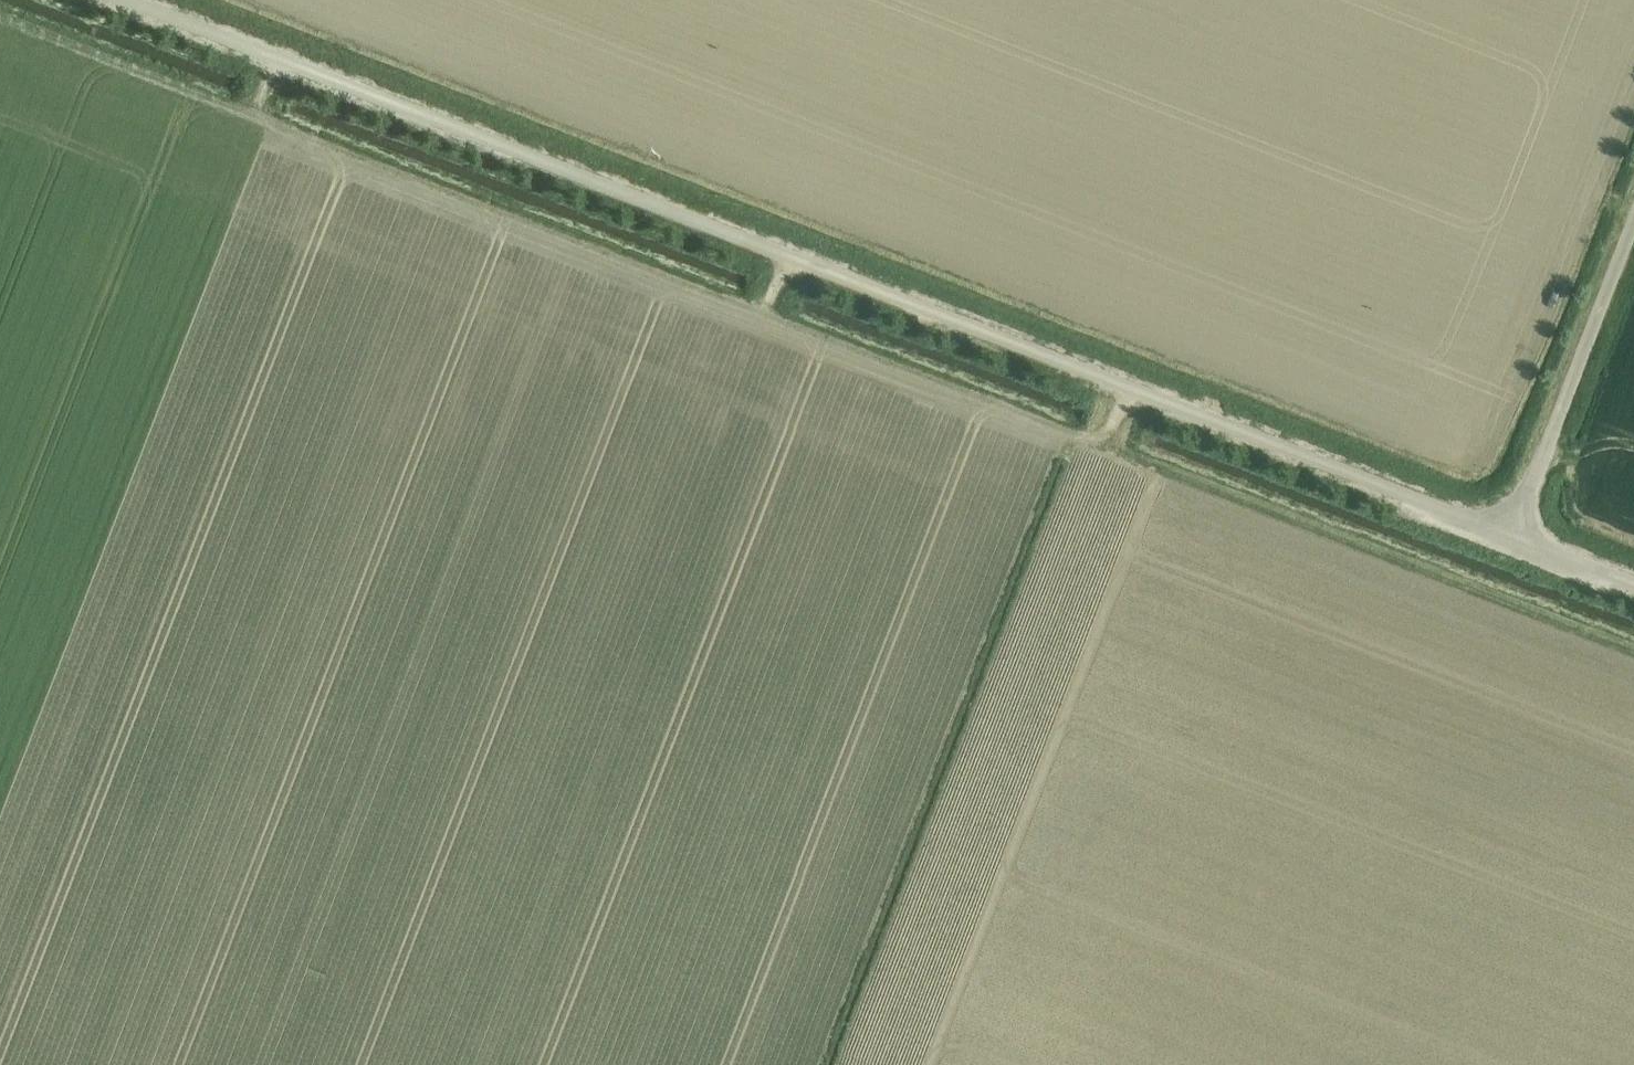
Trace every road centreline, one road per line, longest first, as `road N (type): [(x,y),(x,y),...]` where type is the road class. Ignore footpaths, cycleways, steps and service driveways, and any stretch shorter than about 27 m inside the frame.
road 1 (tertiary): [(1509,539),(70,0)]
road 2 (unclassified): [(1509,539),(1633,220)]
road 3 (tertiary): [(1633,587),(1509,539)]

